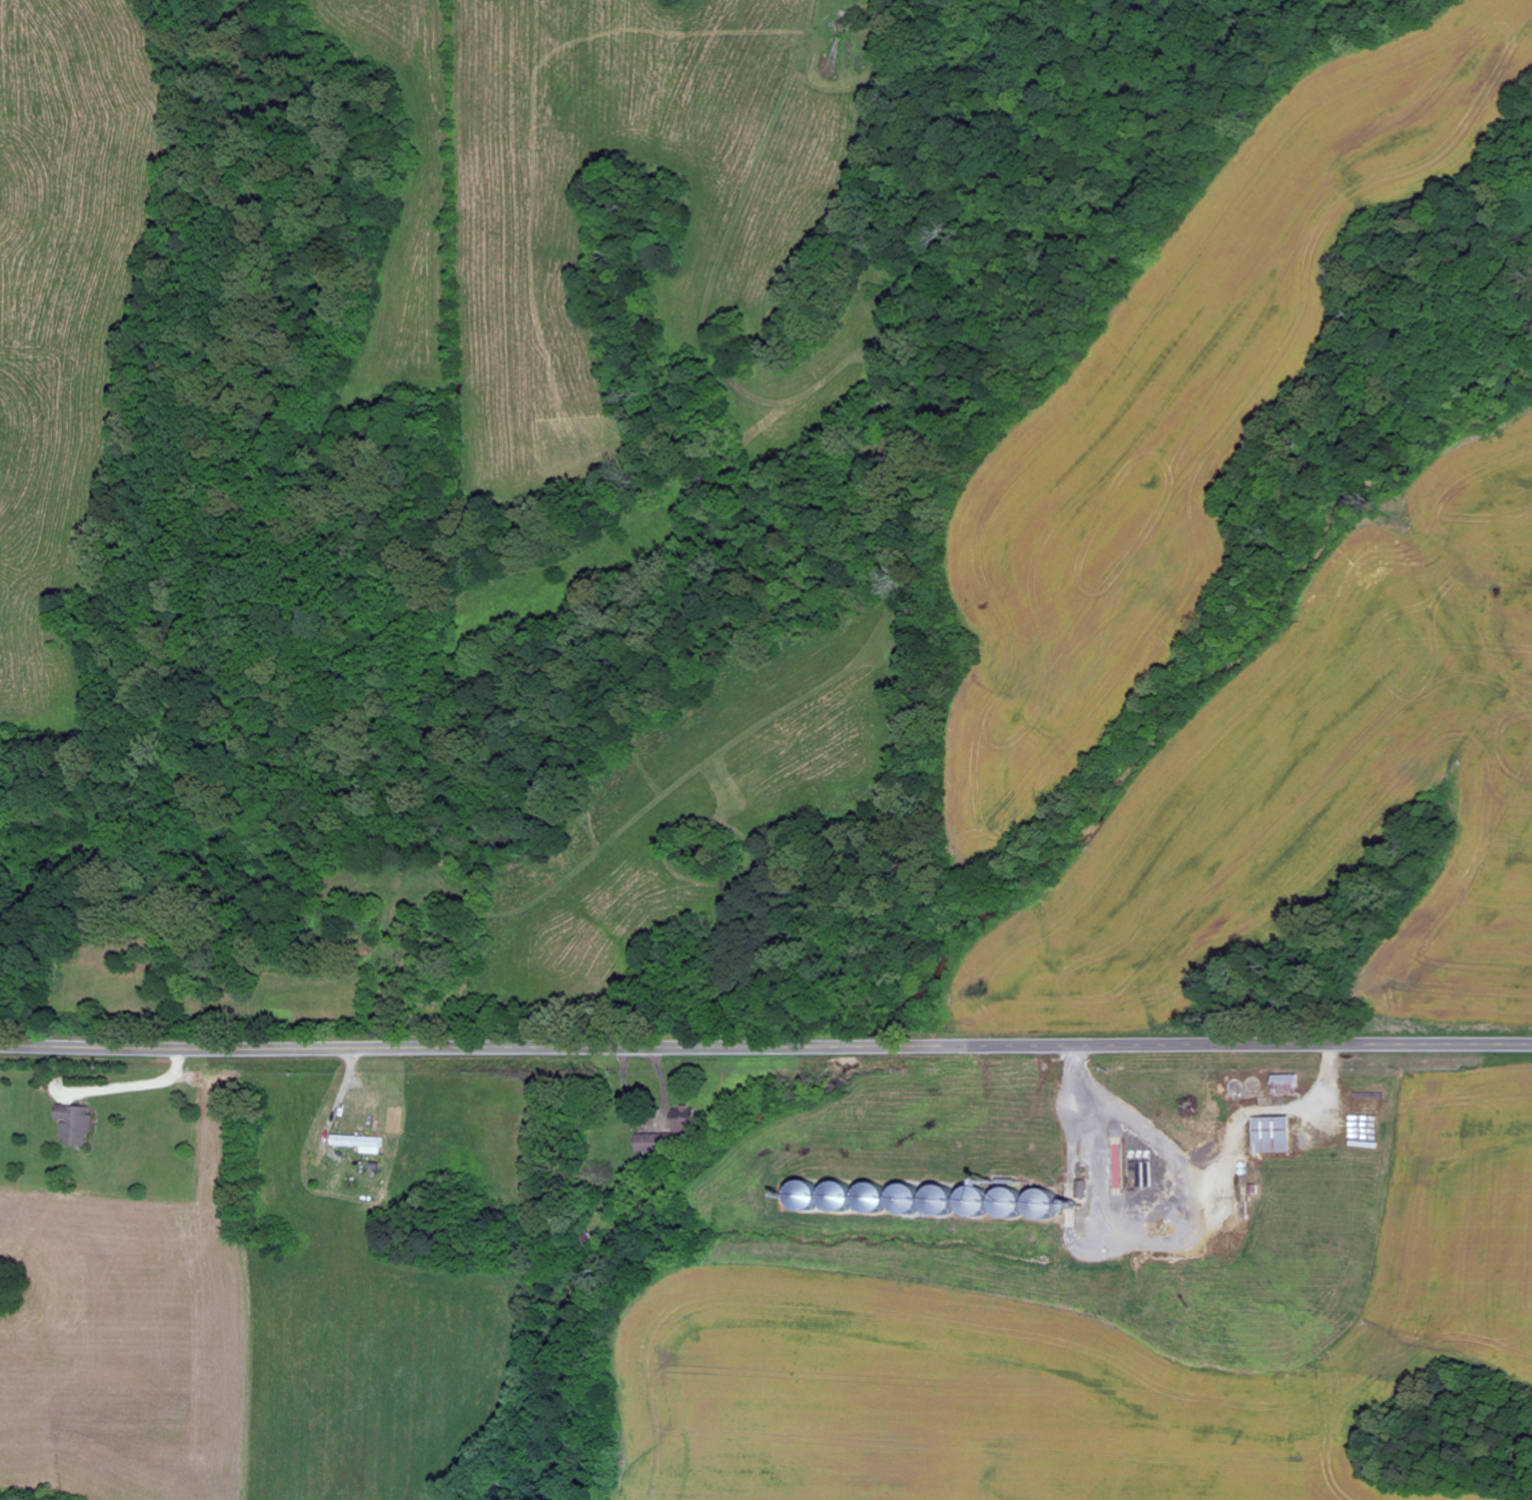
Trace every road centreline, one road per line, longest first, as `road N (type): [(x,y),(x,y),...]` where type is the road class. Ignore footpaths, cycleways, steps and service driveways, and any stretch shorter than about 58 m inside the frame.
road 1 (secondary): [(0,1039),(318,1050),(1531,1044)]

